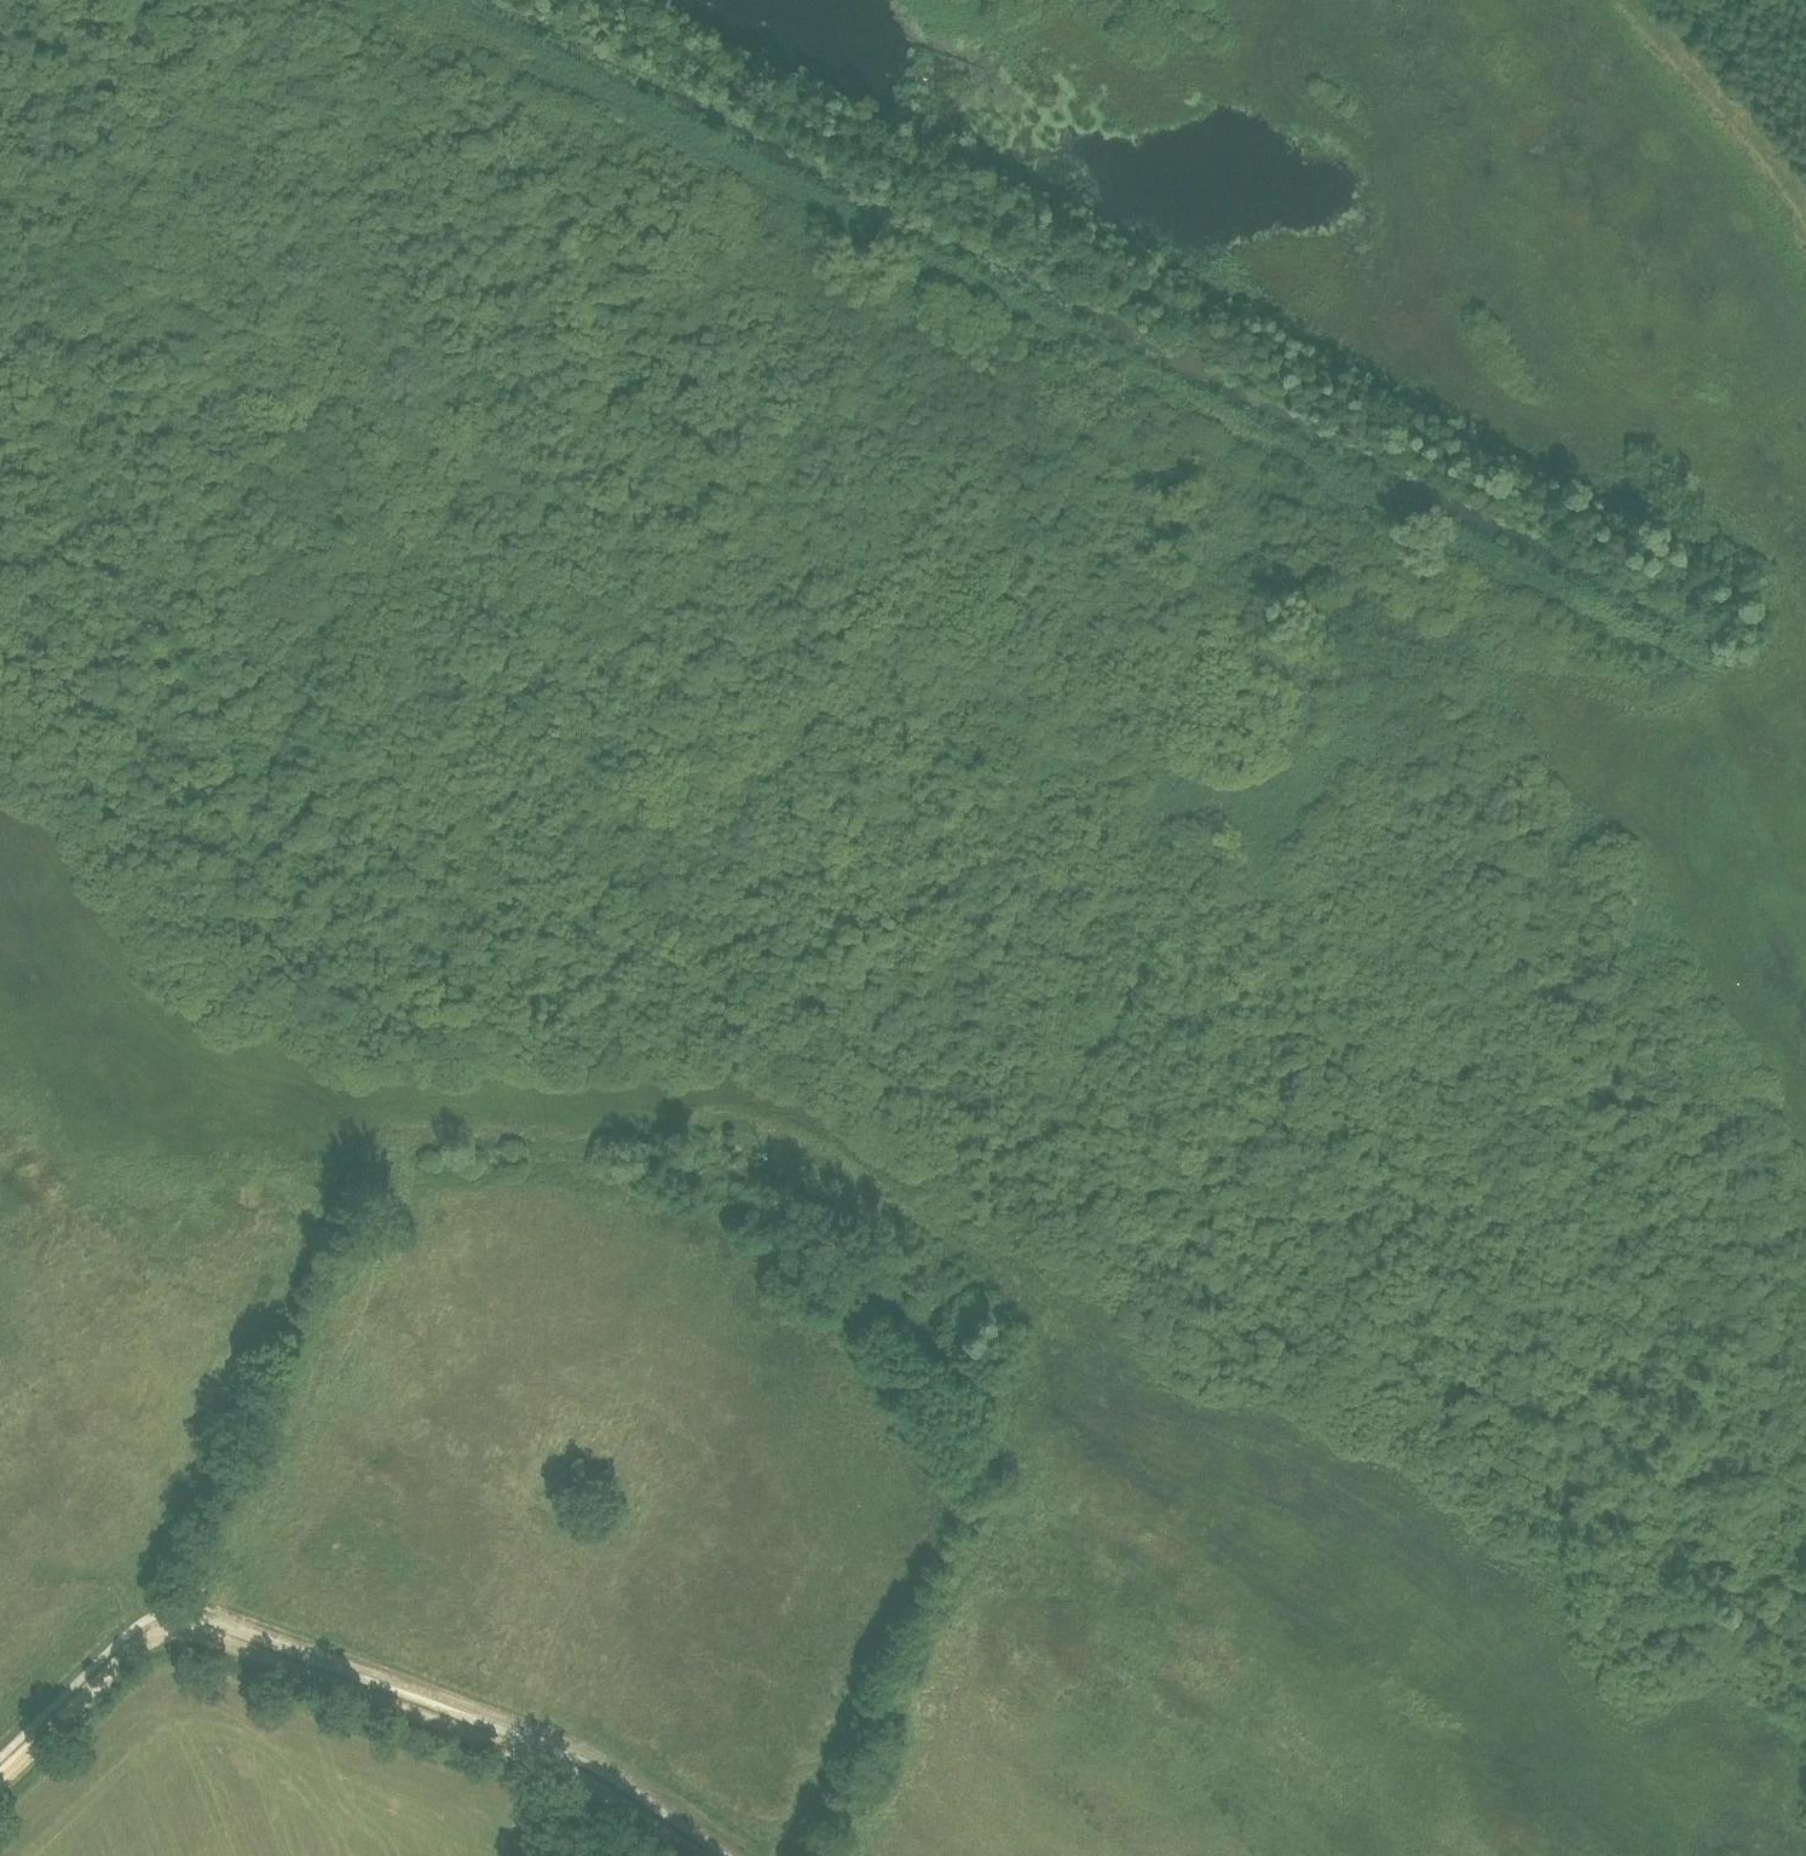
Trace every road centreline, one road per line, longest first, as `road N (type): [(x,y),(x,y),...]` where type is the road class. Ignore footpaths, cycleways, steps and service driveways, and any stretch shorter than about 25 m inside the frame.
road 1 (track): [(0,1781),(147,1640),(189,1633),(540,1758),(694,1855)]

